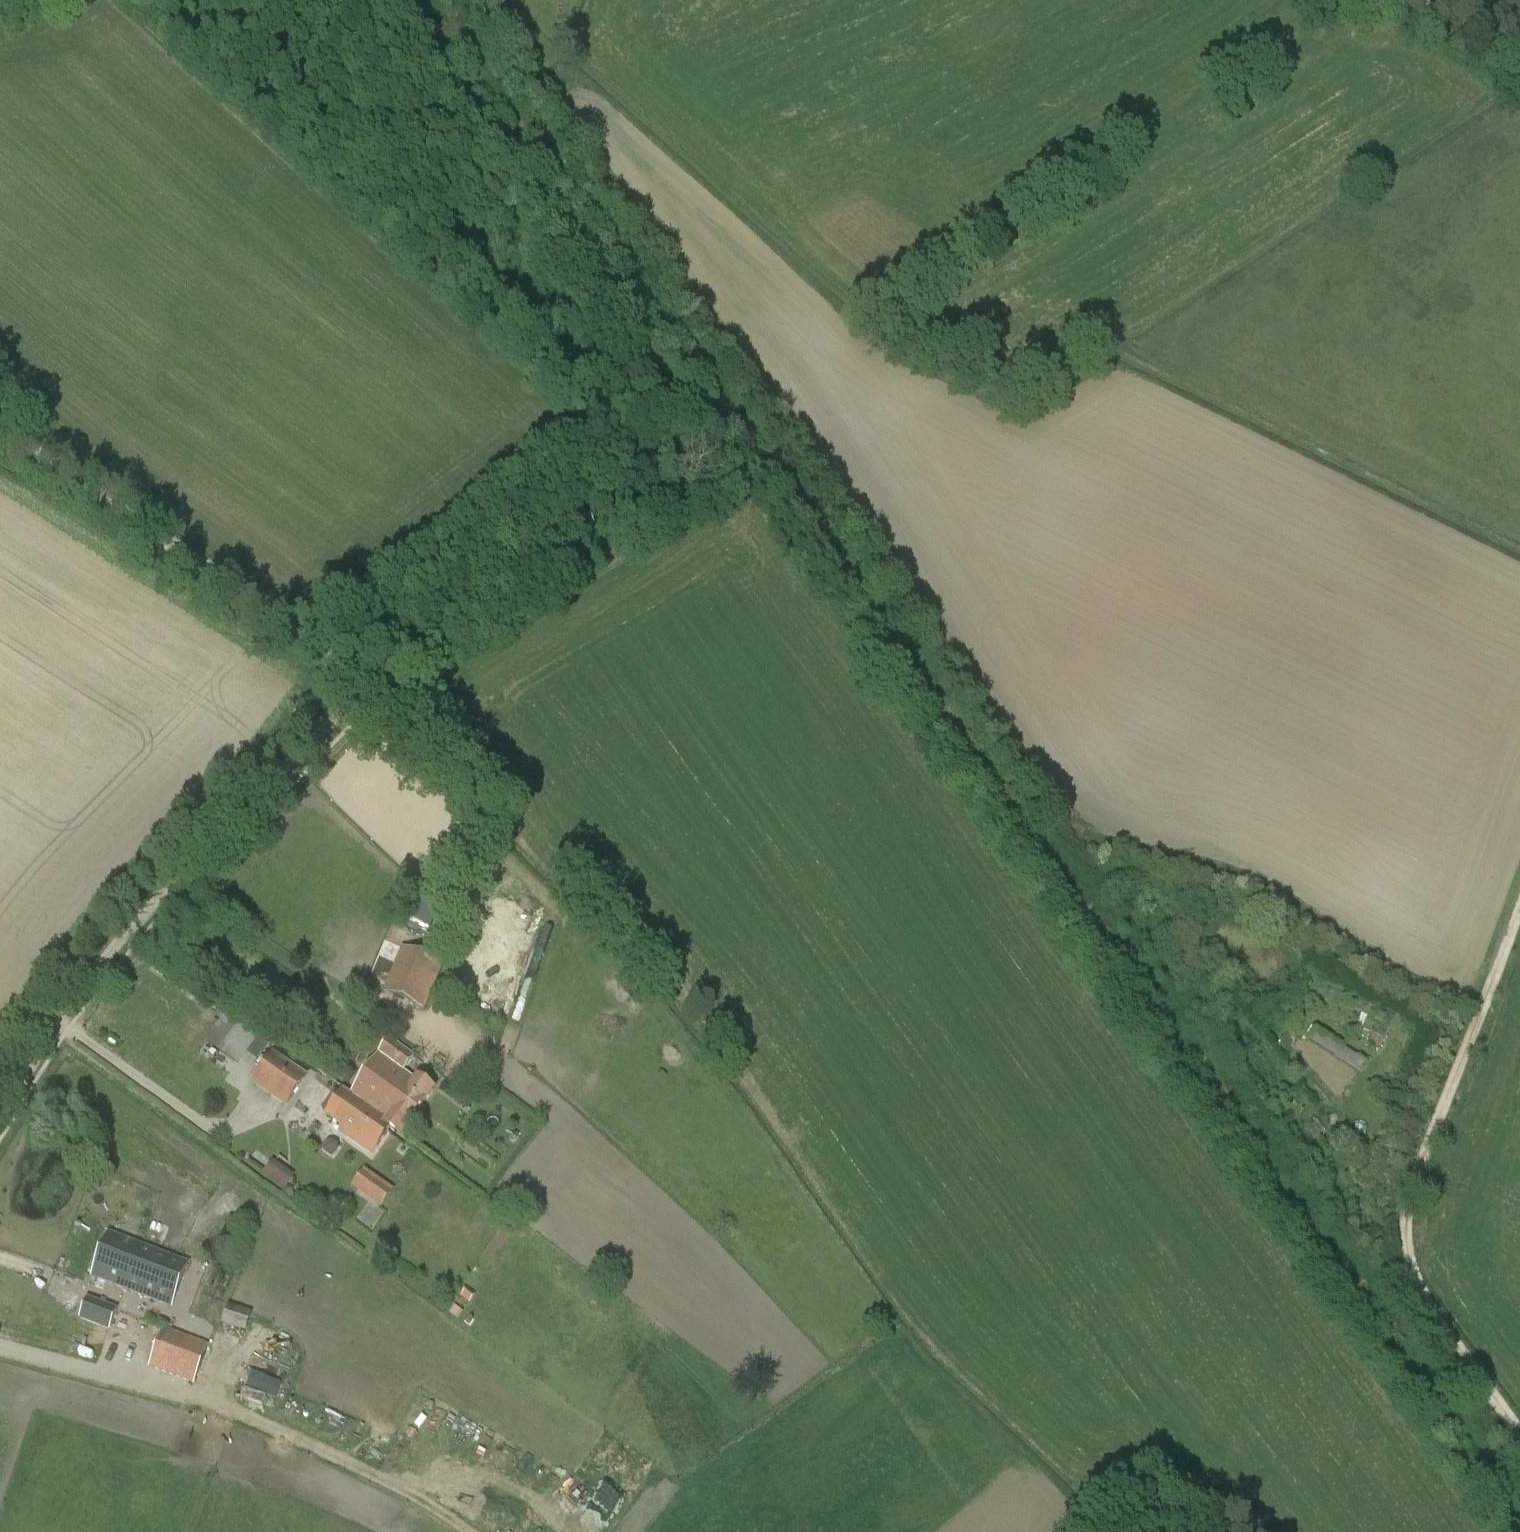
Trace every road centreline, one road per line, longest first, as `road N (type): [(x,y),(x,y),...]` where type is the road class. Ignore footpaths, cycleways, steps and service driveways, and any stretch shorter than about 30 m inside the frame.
road 1 (track): [(0,429),(372,688),(246,801),(94,961),(0,1106)]
road 2 (track): [(1519,901),(1397,1237),(1414,1288),(1519,1438)]
road 3 (track): [(499,841),(498,810),(487,793),(372,688)]

